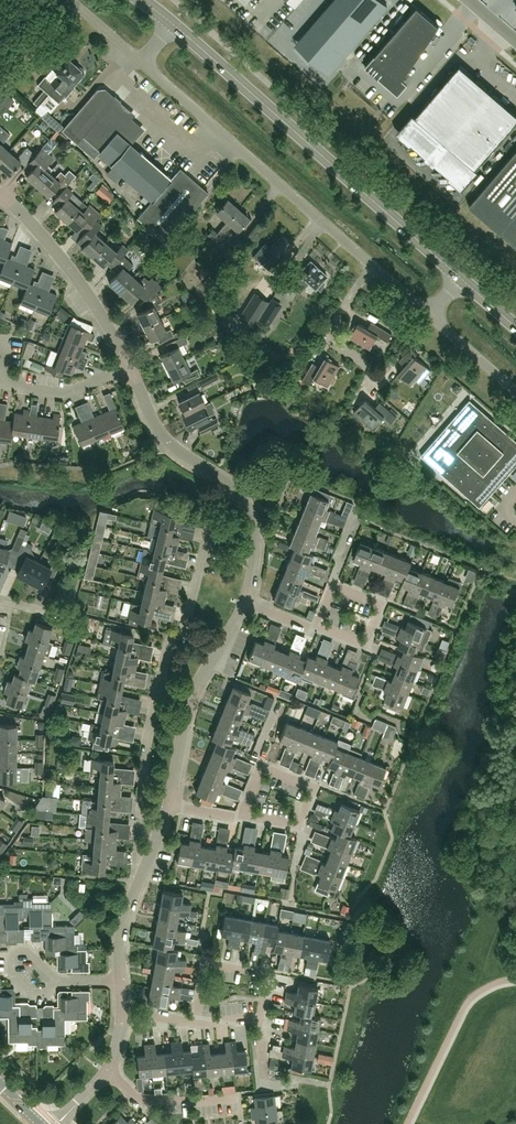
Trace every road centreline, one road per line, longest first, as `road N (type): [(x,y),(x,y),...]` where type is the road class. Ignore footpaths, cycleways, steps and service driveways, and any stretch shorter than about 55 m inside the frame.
road 1 (primary): [(172,23),(459,279)]
road 2 (residential): [(374,267),(139,62)]
road 3 (residential): [(128,369),(167,442),(236,489),(249,509),(256,543),(245,604)]
road 4 (residential): [(0,194),(80,282),(128,369)]
road 5 (residential): [(169,804),(127,904),(116,941),(120,979)]
road 6 (residential): [(160,689),(169,642),(188,625),(213,528)]
road 7 (residential): [(260,1018),(267,975),(206,965),(195,1021)]
road 8 (residential): [(372,388),(374,371),(334,338),(374,267)]
road 9 (residential): [(241,1093),(146,1100),(106,1073)]
road 10 (residential): [(128,369),(62,396),(0,382)]
road 11 (residential): [(141,810),(160,689)]
road 12 (residential): [(58,983),(18,951),(9,973),(26,990),(48,992)]

